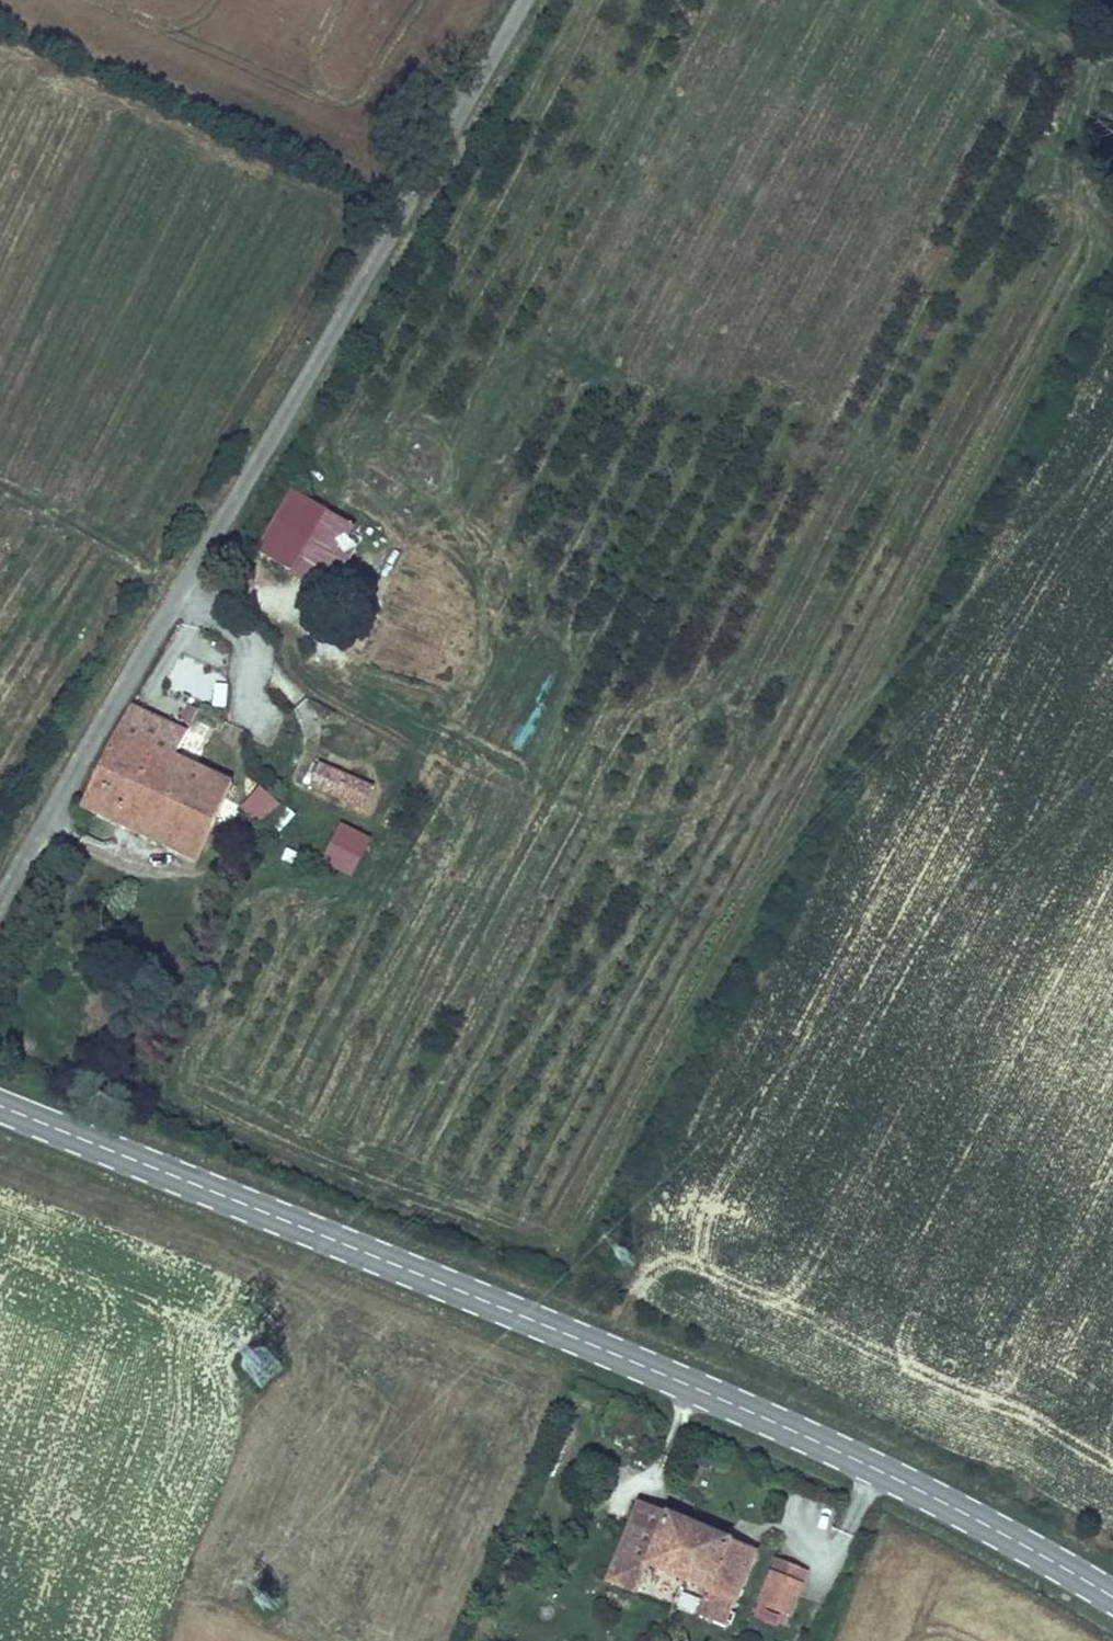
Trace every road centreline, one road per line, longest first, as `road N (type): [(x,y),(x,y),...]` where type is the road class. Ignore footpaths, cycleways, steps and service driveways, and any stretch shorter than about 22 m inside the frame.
road 1 (primary): [(0,1109),(756,1417),(876,1472),(1112,1601)]
road 2 (tertiary): [(0,912),(521,0)]

